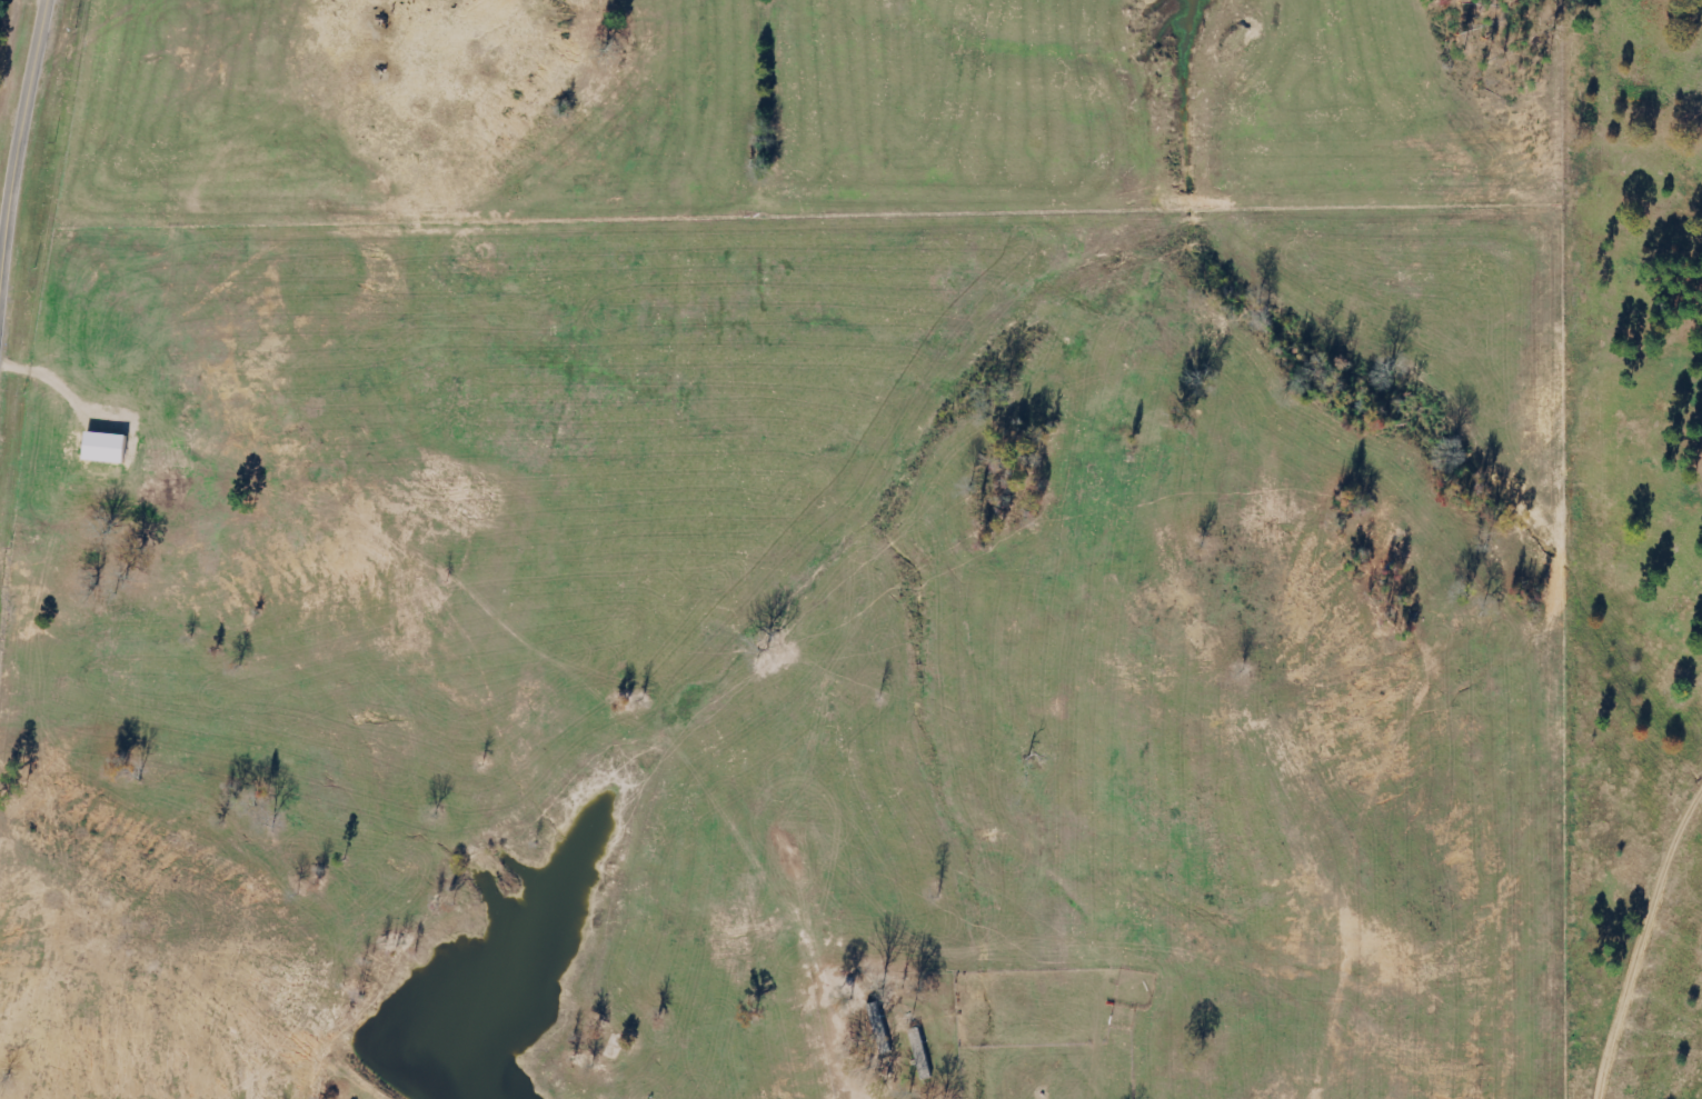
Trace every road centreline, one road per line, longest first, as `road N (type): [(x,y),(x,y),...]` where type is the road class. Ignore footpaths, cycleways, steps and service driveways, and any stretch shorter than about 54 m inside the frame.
road 1 (tertiary): [(0,288),(49,0)]
road 2 (residential): [(1599,1098),(1606,1050),(1701,866)]

